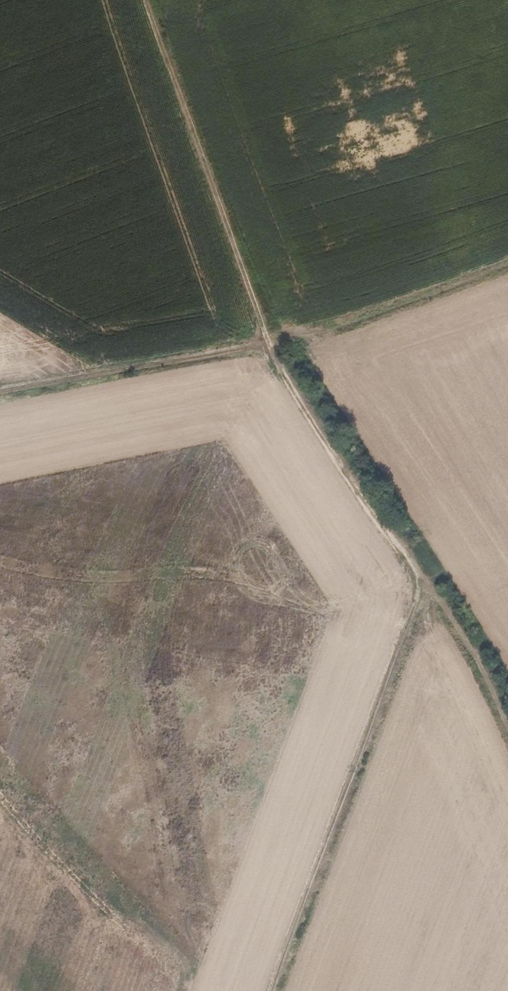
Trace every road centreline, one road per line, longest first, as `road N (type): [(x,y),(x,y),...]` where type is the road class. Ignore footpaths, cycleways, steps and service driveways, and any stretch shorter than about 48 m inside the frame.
road 1 (track): [(148,0),(269,344),(426,578)]
road 2 (track): [(507,263),(269,344),(0,394)]
road 3 (track): [(426,578),(269,990)]
road 4 (track): [(426,578),(507,720)]

